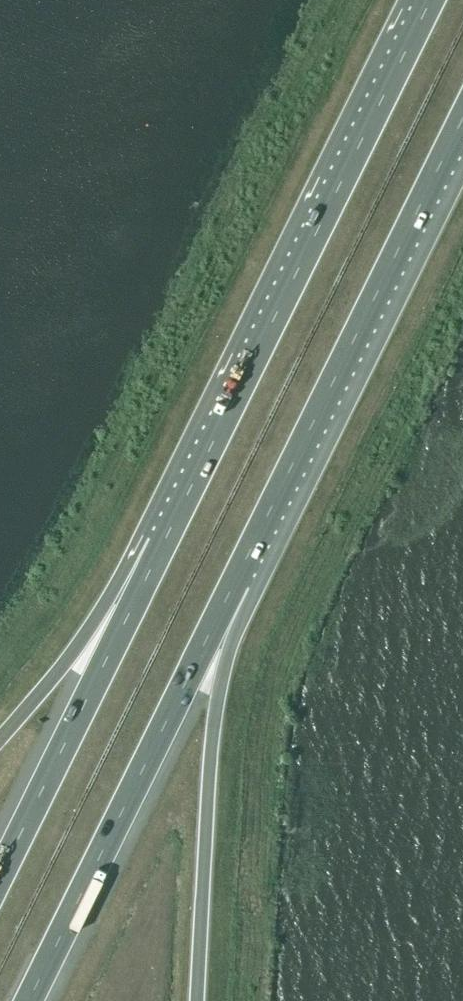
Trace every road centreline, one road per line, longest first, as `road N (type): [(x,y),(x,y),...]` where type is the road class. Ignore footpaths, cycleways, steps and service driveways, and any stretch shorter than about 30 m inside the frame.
road 1 (motorway): [(431,0),(163,545)]
road 2 (motorway): [(236,581),(462,119)]
road 3 (motorway): [(31,1000),(236,581)]
road 4 (motorway): [(197,1000),(207,805),(236,581)]
road 5 (motorway): [(163,545),(0,870)]
road 6 (motorway): [(163,545),(0,735)]

